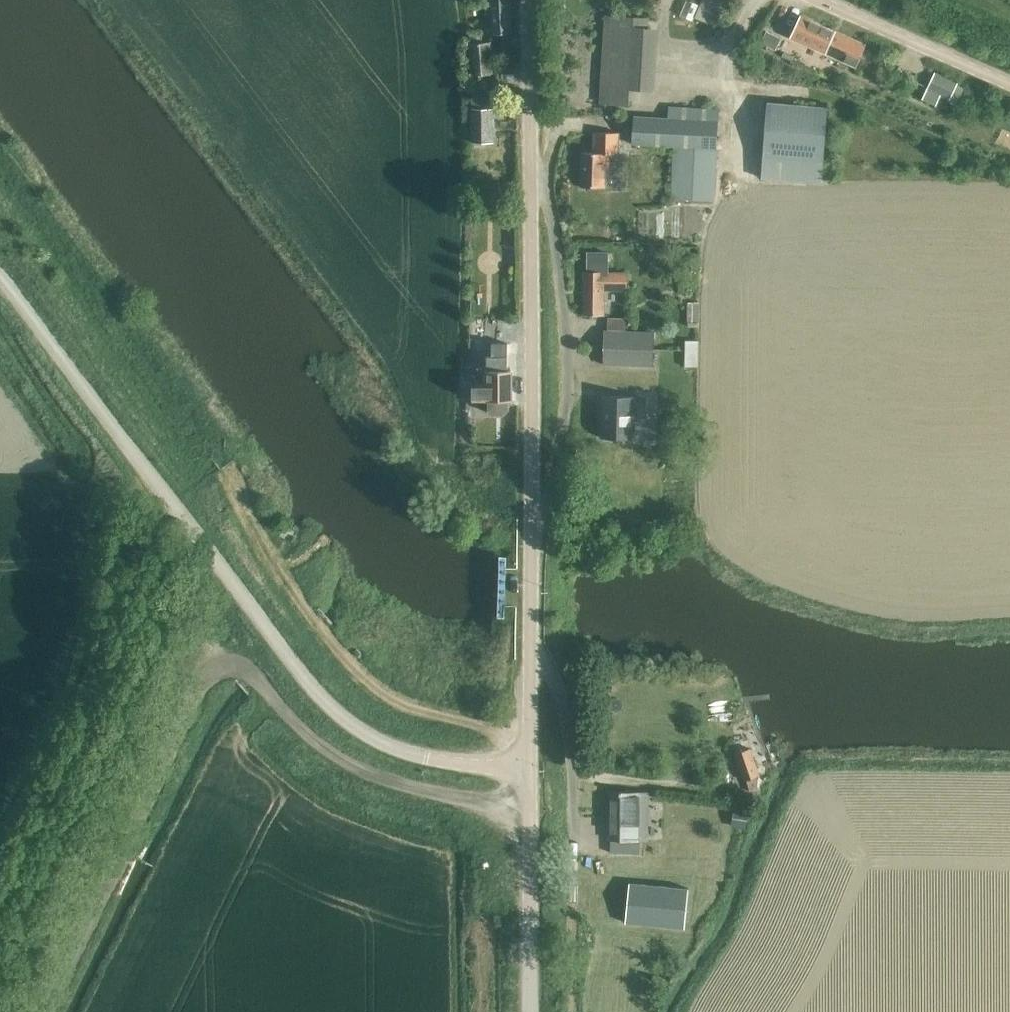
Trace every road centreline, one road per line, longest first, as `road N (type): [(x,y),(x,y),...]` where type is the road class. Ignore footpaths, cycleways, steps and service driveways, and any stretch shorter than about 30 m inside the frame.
road 1 (unclassified): [(529,770),(403,751),(328,705),(0,273)]
road 2 (track): [(47,1011),(172,749),(192,688),(208,673),(230,668),(255,675),(324,747),(368,772),(443,795),(529,807)]
road 3 (residential): [(531,536),(554,488),(570,379),(553,198),(547,178),(531,176)]
road 4 (tertiary): [(531,536),(531,176)]
road 5 (tertiary): [(530,1011),(529,770)]
road 6 (tertiary): [(529,770),(531,536)]
road 7 (tertiary): [(1009,81),(822,0)]
road 8 (tertiary): [(531,176),(527,0)]

